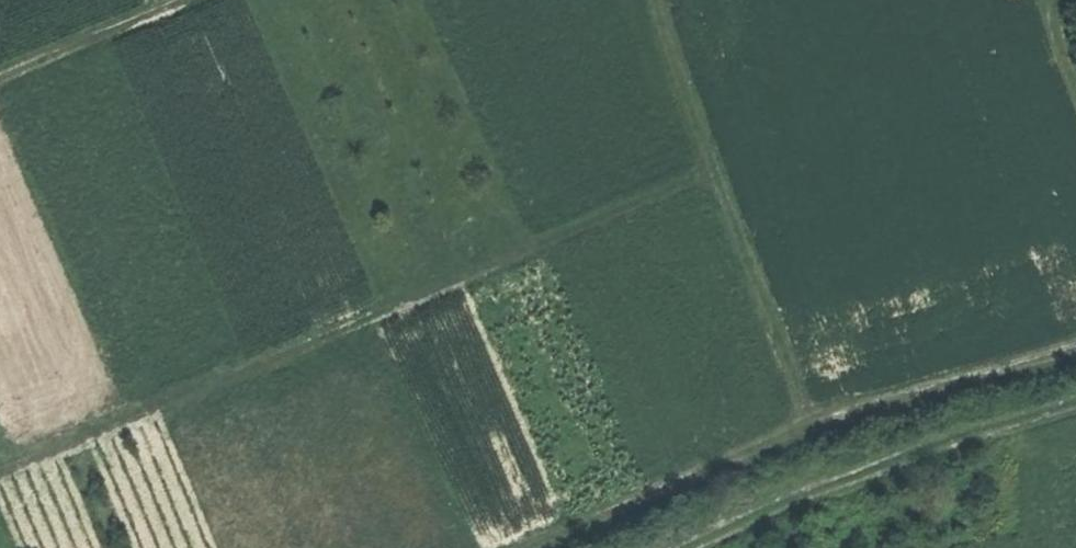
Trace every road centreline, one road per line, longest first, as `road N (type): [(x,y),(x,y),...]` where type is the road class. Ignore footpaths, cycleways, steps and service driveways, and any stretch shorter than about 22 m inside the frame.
road 1 (track): [(822,424),(712,173),(0,478)]
road 2 (track): [(1075,345),(877,399),(551,547)]
road 3 (track): [(204,0),(0,80)]
road 4 (track): [(712,173),(643,0)]

